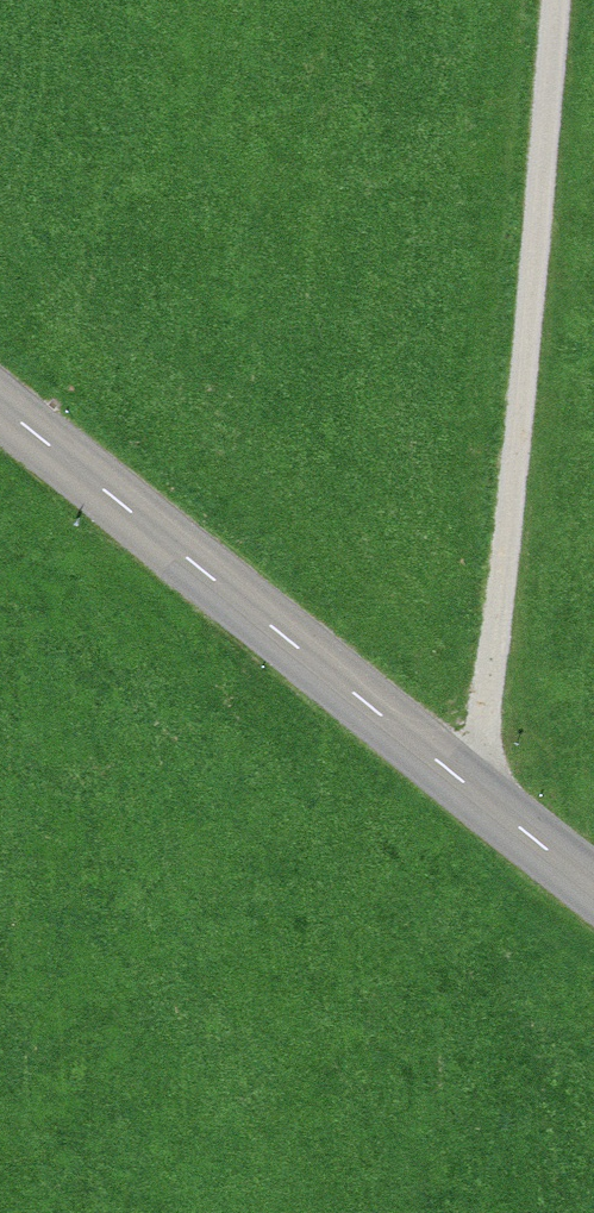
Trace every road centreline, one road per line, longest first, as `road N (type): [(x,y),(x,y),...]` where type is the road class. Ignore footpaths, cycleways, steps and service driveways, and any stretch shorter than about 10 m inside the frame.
road 1 (track): [(482,795),(553,0)]
road 2 (tertiary): [(0,404),(593,886)]

